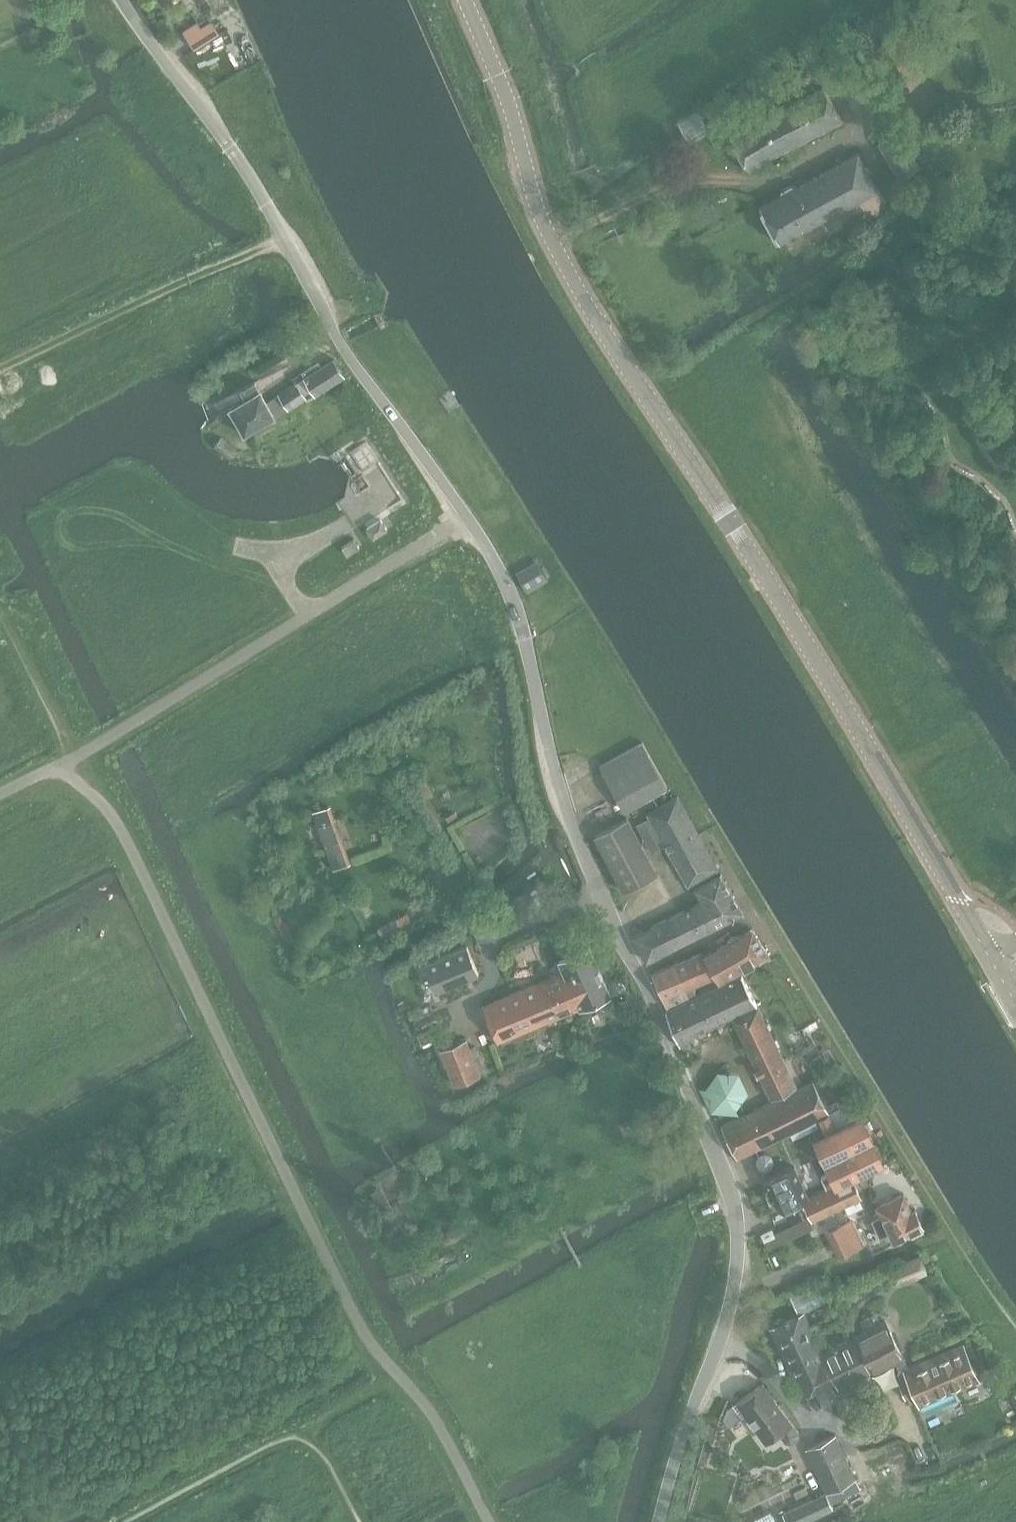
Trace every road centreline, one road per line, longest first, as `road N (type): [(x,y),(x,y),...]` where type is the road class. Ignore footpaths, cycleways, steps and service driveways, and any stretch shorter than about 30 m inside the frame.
road 1 (unclassified): [(659,1521),(733,1294),(736,1218),(728,1186),(567,817),(523,632),(487,545),(336,335),(261,196),(122,0)]
road 2 (tertiary): [(1015,1002),(731,523),(583,297),(540,214),(510,102),(466,0)]
road 3 (track): [(0,369),(285,239)]

